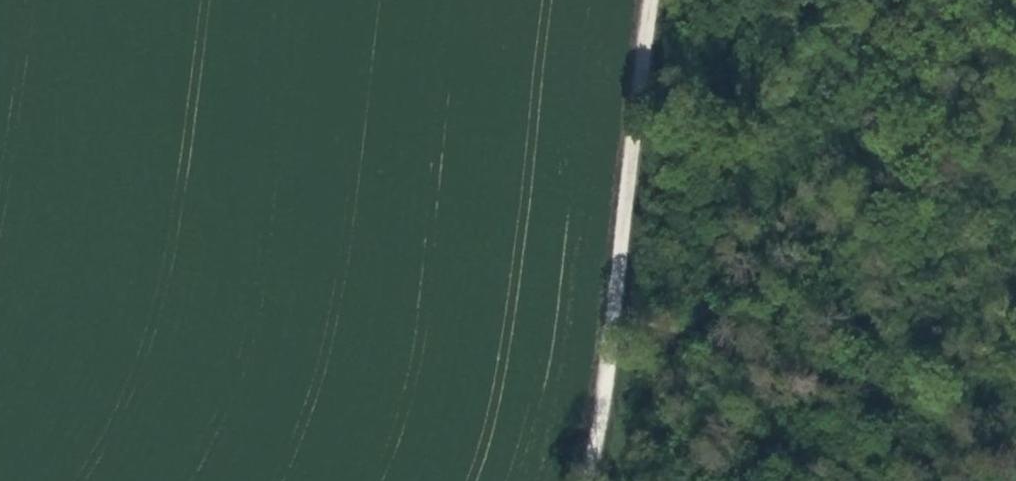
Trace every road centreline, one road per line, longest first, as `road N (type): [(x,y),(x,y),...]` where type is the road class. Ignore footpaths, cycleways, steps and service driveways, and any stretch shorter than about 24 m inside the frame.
road 1 (track): [(652,0),(602,426),(585,480)]

